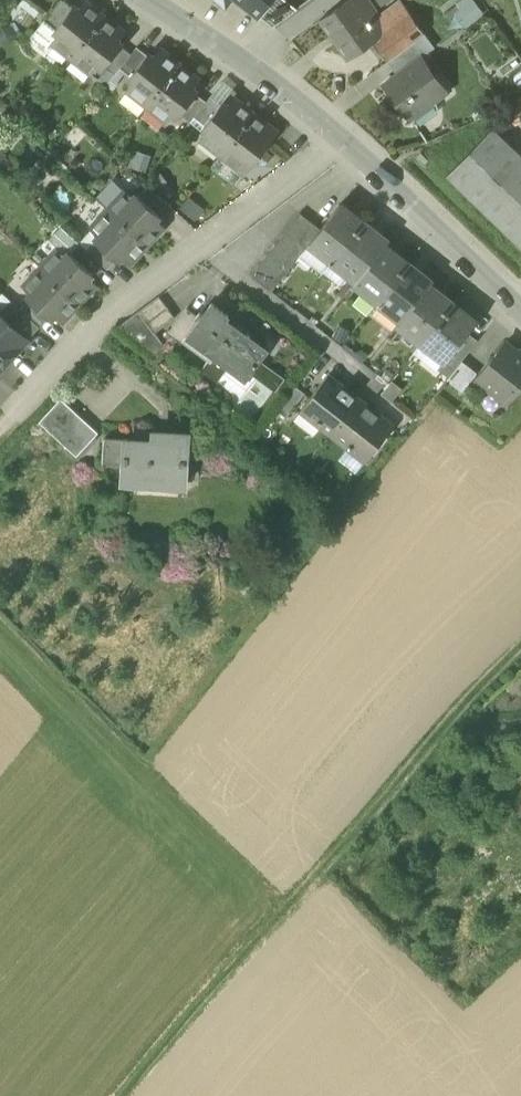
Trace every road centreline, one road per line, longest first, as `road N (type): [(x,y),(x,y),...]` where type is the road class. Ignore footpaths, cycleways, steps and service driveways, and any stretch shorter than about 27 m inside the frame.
road 1 (residential): [(344,143),(112,308),(23,406)]
road 2 (residential): [(520,310),(344,143)]
road 3 (residential): [(245,69),(141,0)]
road 4 (residential): [(344,143),(245,69)]

